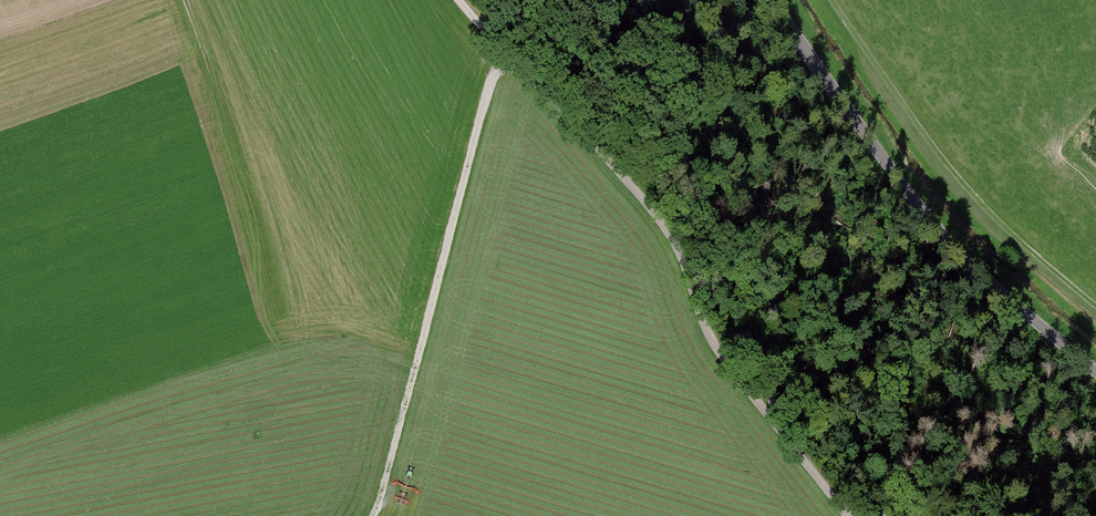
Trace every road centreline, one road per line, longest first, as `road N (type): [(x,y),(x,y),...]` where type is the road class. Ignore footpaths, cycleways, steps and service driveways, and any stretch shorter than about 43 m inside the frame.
road 1 (track): [(458,0),(652,207),(681,254),(714,344),(848,515)]
road 2 (unclassified): [(770,0),(873,145),(951,237),(1095,364)]
road 3 (track): [(376,515),(488,90),(508,55)]
road 4 (track): [(832,0),(974,195),(1095,304)]

